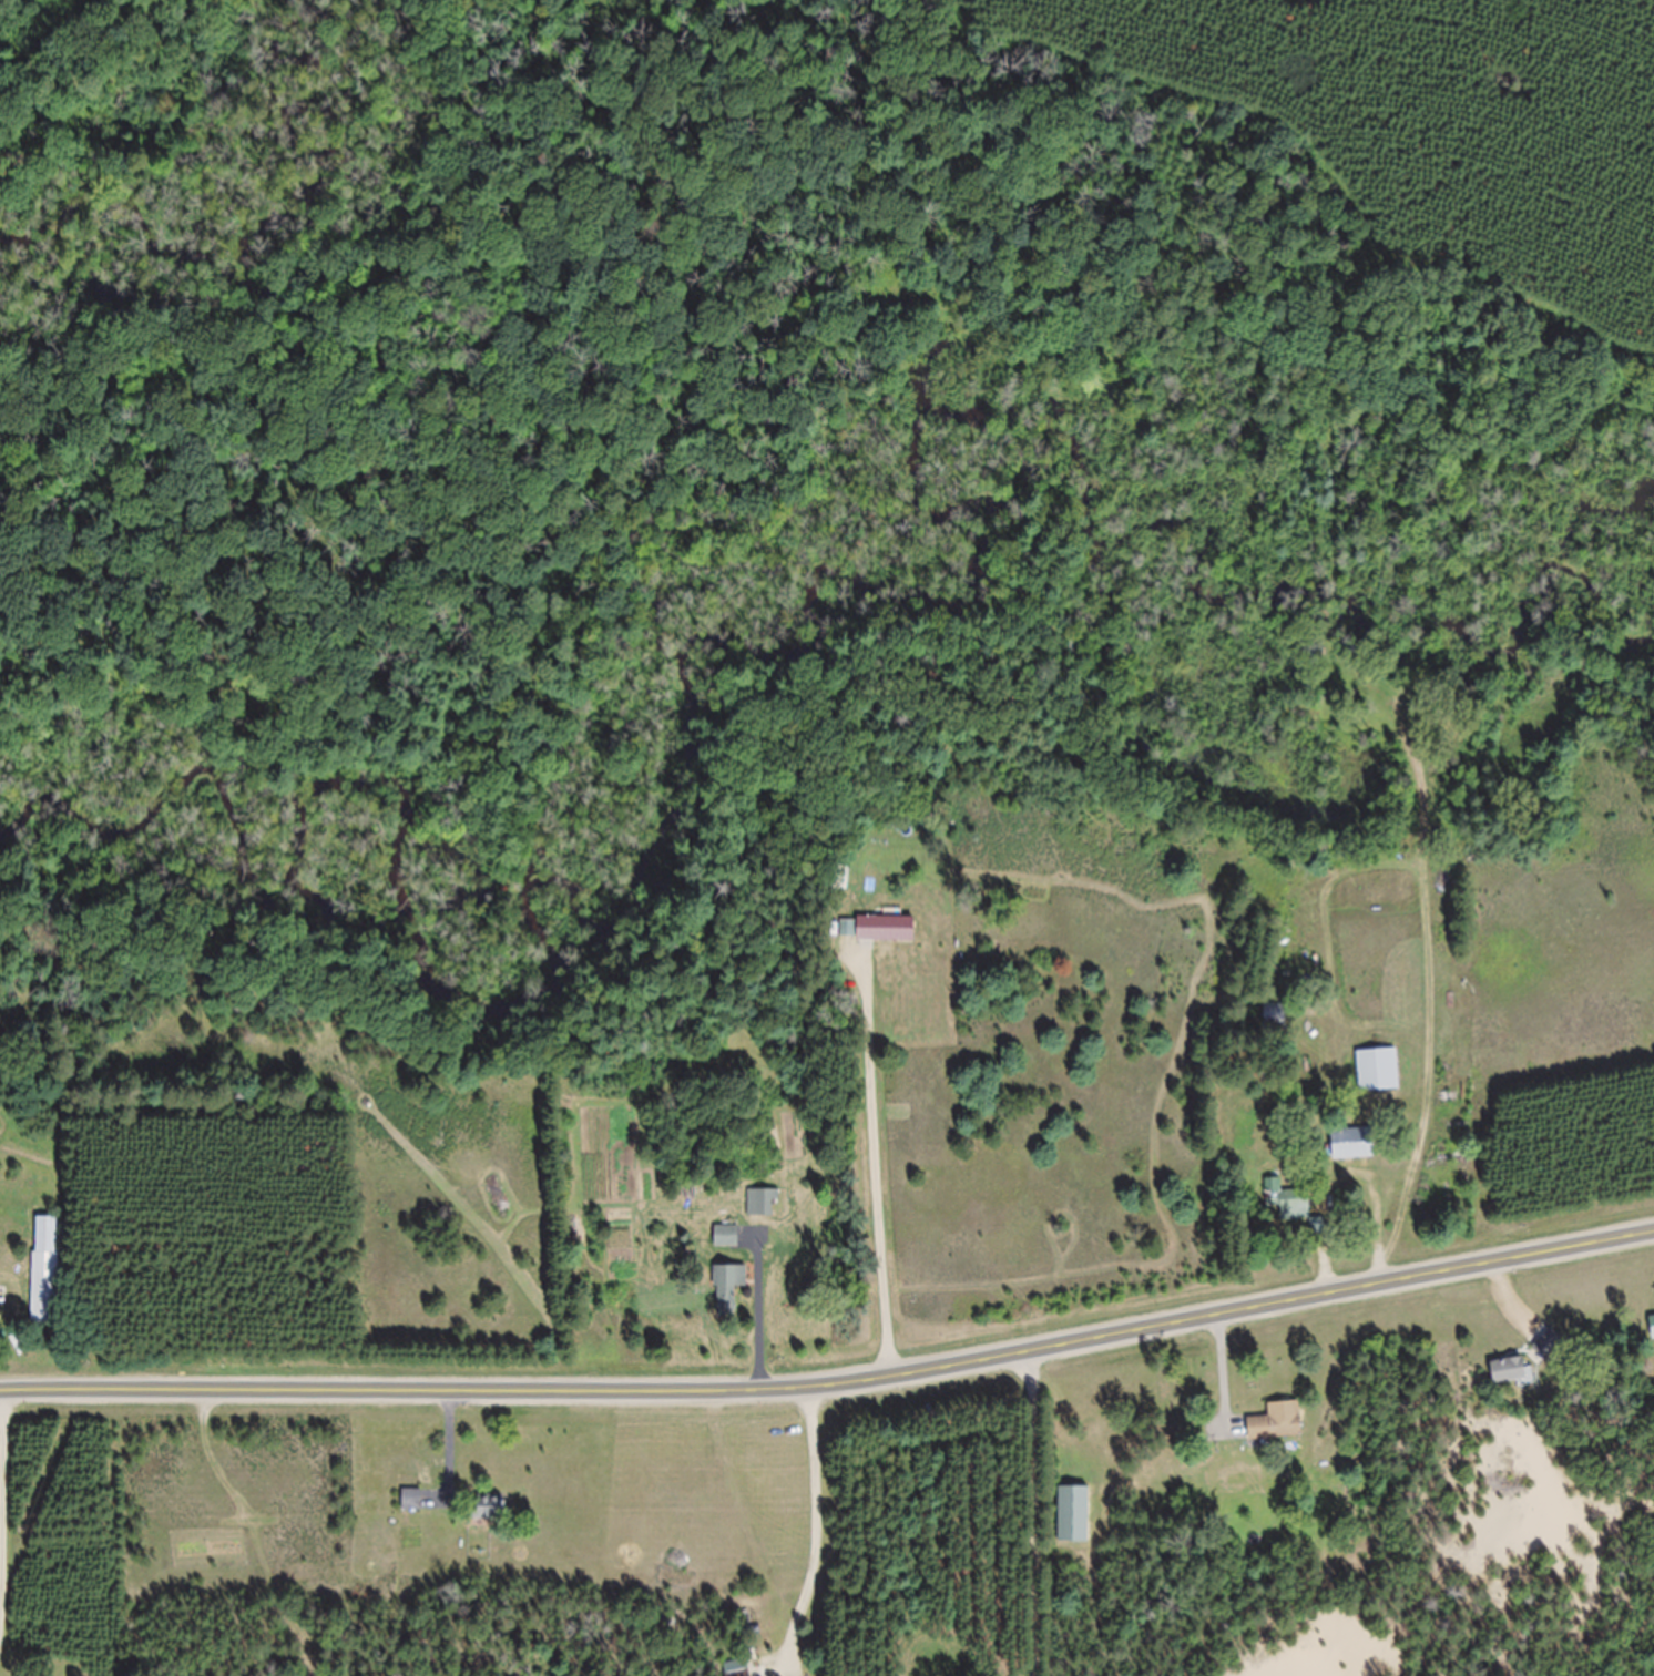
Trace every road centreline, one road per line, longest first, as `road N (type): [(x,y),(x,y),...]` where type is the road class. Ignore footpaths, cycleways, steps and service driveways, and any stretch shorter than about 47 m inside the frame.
road 1 (secondary): [(1653,1235),(1032,1365),(807,1399),(677,1403),(0,1387)]
road 2 (residential): [(892,1389),(896,920)]

